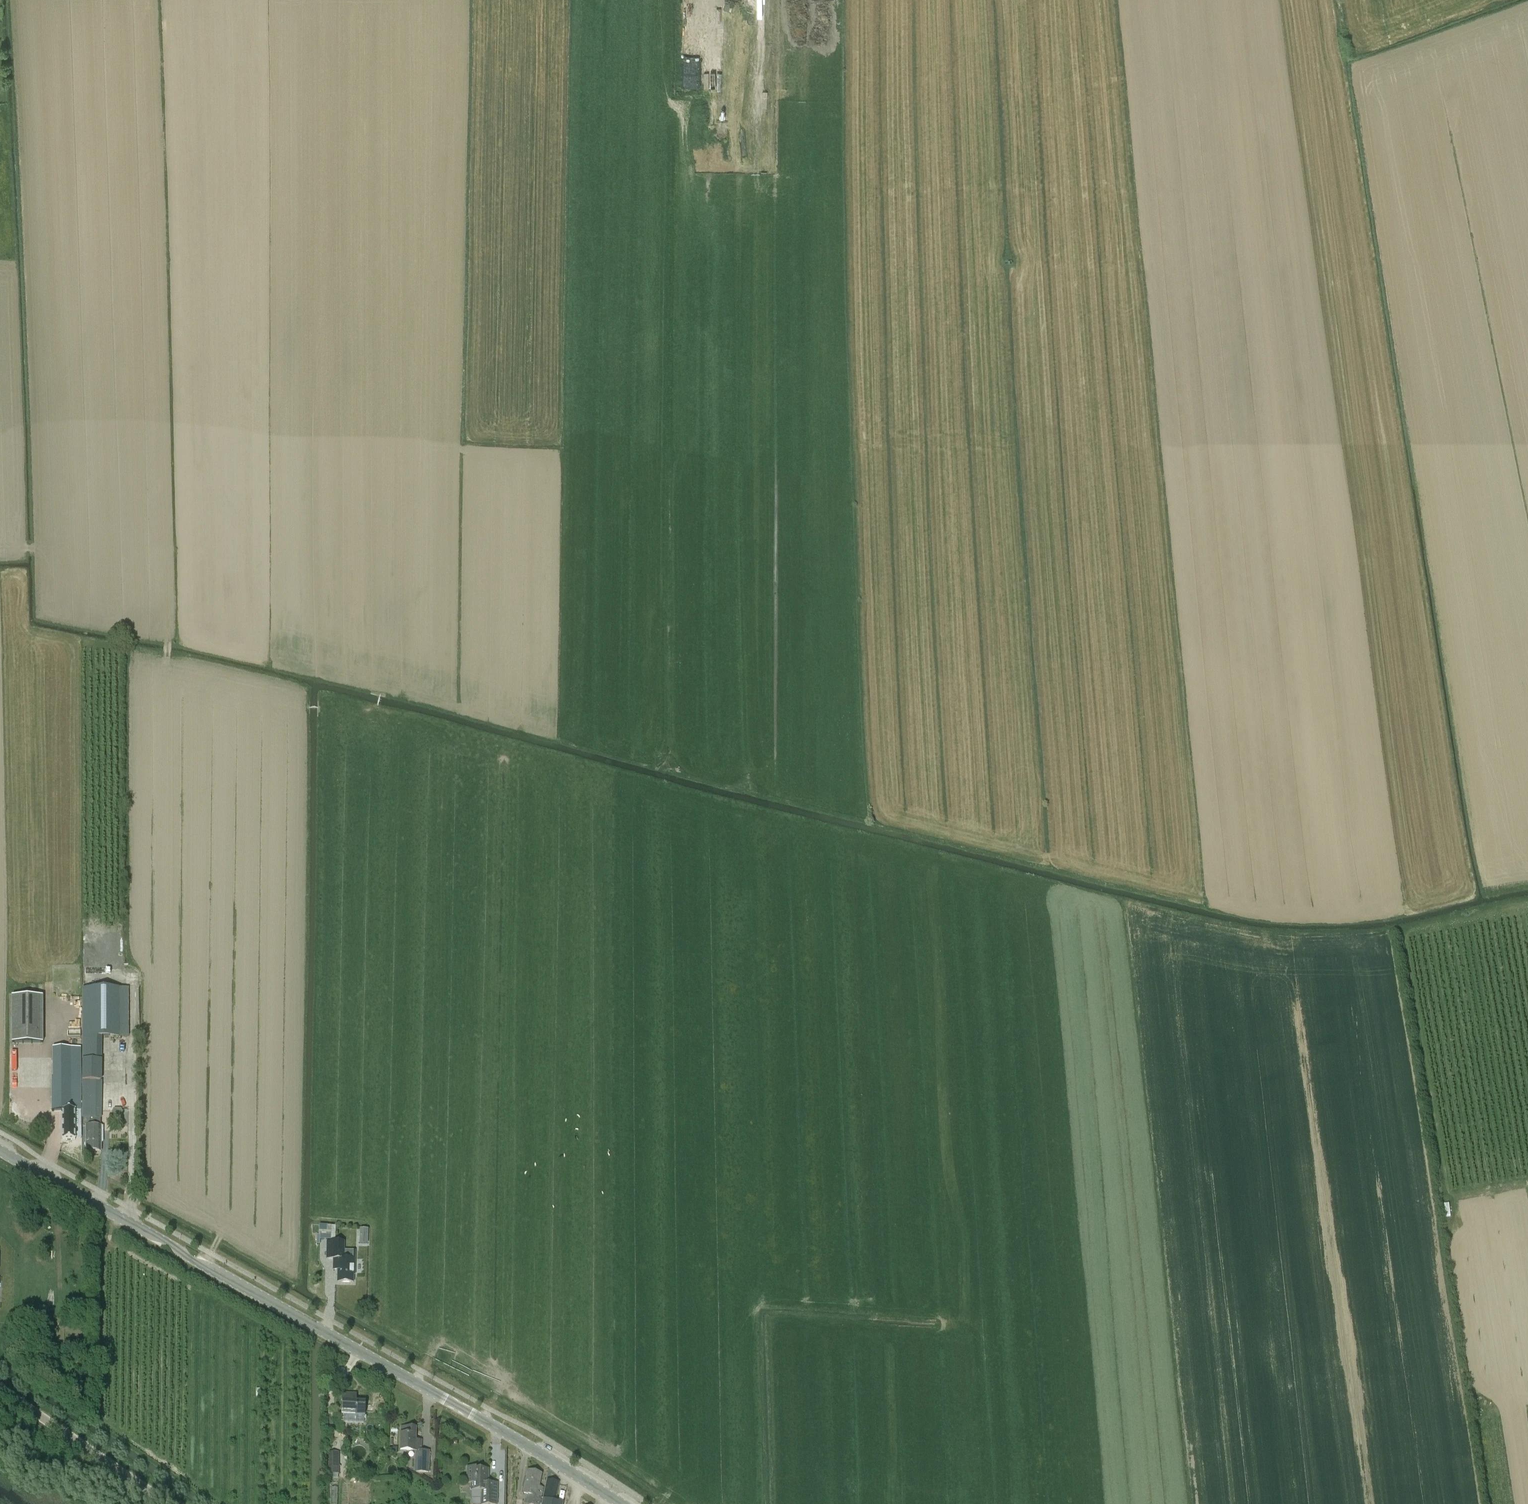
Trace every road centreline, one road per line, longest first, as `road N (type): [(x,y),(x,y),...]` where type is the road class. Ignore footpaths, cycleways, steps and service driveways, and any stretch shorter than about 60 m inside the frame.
road 1 (primary): [(621,1503),(0,1149)]
road 2 (unclassified): [(167,1503),(0,1391)]

